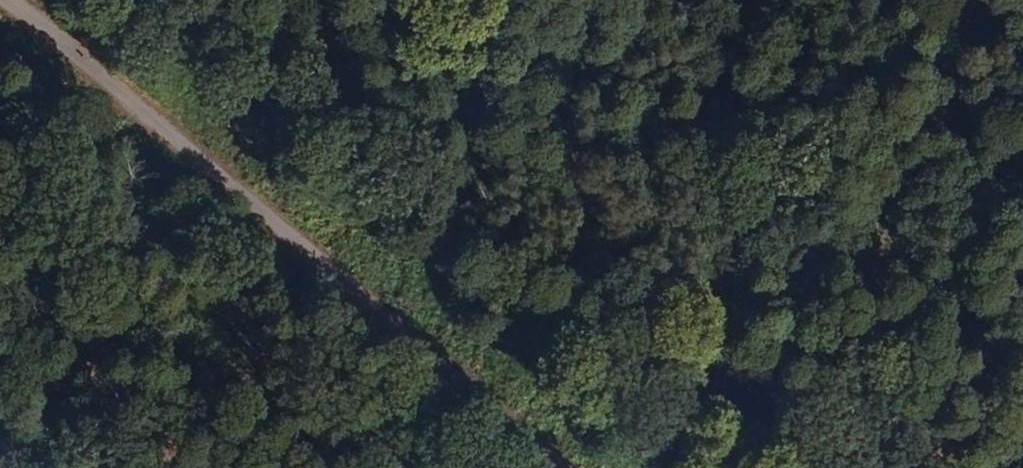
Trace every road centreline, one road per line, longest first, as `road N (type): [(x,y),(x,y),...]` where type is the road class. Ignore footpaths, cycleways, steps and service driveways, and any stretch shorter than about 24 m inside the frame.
road 1 (track): [(564,467),(127,93),(0,0)]

